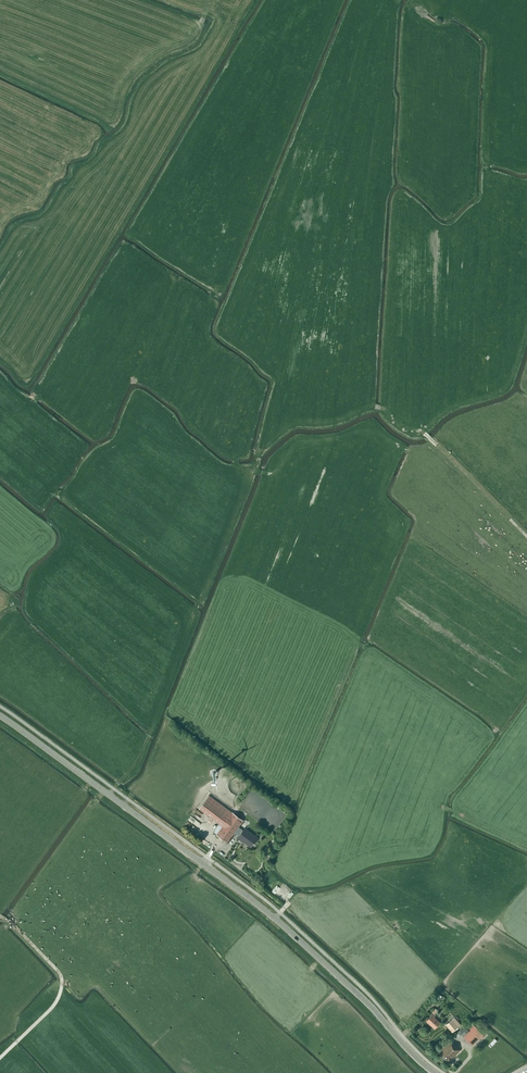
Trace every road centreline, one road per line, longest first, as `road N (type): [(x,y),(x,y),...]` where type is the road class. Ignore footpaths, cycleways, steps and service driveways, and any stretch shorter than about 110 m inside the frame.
road 1 (tertiary): [(434,1072),(273,918),(0,716)]

